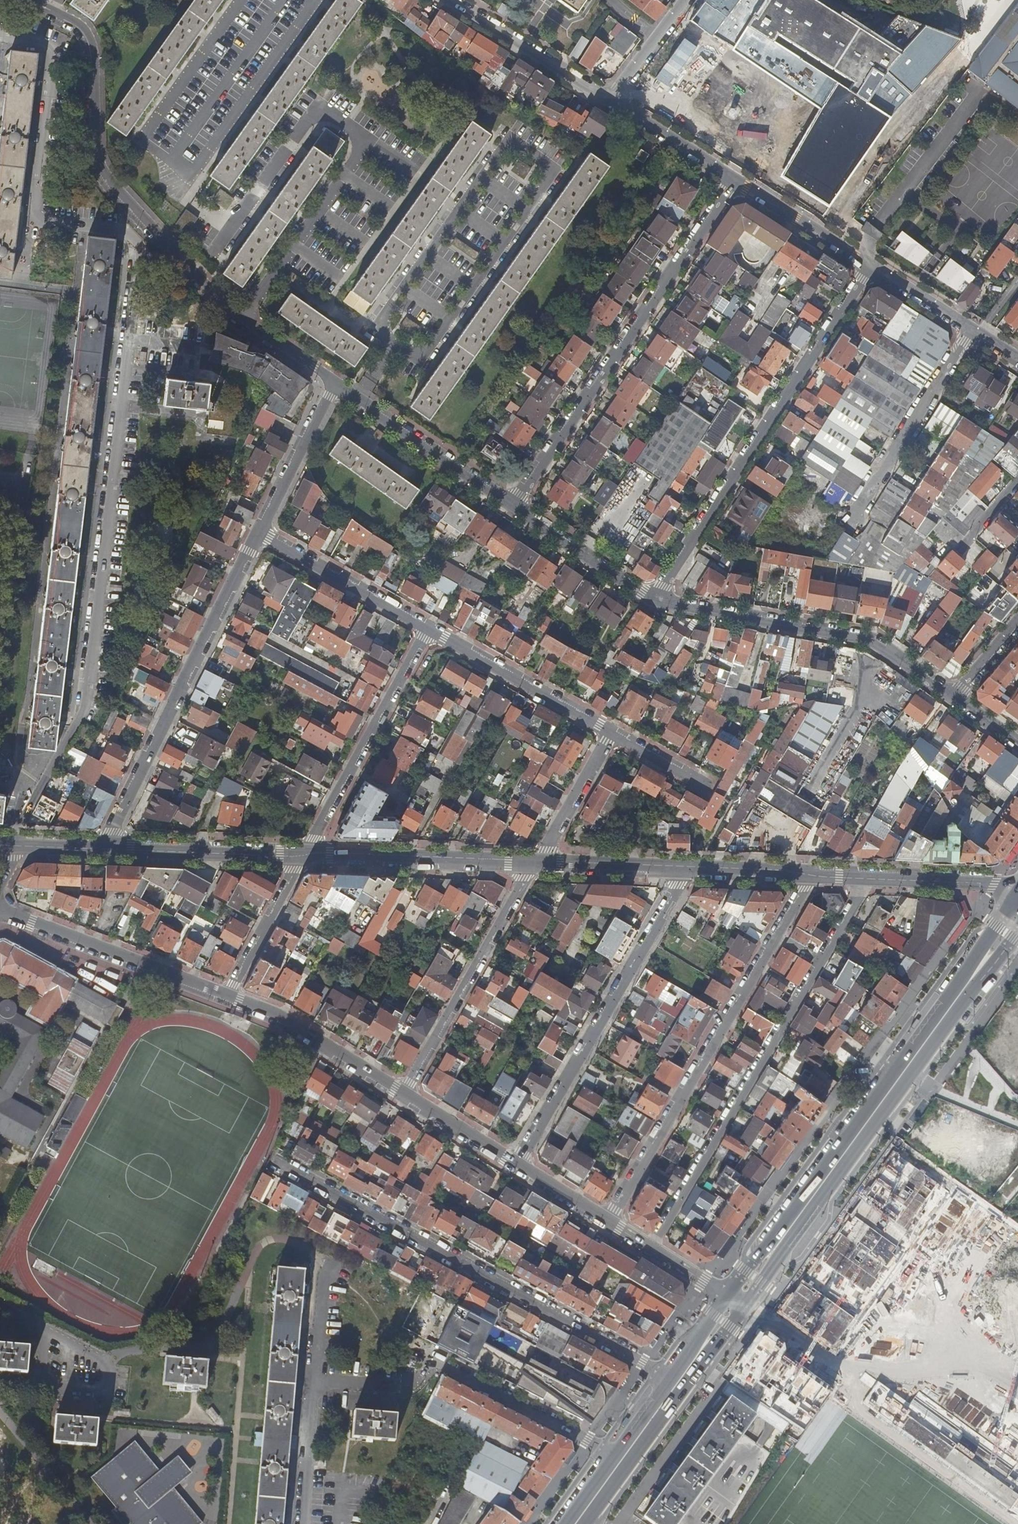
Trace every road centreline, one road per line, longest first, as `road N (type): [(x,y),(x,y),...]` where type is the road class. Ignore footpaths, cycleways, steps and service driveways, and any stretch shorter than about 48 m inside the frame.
road 1 (residential): [(10,845),(86,704),(146,219)]
road 2 (primary): [(1013,896),(725,1296)]
road 3 (primary): [(743,1309),(1017,929)]
road 4 (residential): [(863,876),(861,896),(653,1249)]
road 5 (residential): [(295,1182),(667,1377)]
road 6 (residential): [(608,1221),(811,874)]
road 7 (residential): [(867,270),(654,602)]
road 8 (residential): [(511,503),(734,183)]
road 9 (residential): [(103,847),(259,532)]
road 10 (residential): [(685,870),(518,1163)]
road 11 (residential): [(654,602),(873,643),(951,699)]
road 12 (residential): [(508,150),(540,157),(548,182),(425,352),(392,350)]
road 13 (residential): [(146,219),(96,162),(88,28),(34,0)]
road 14 (residential): [(405,1094),(537,863)]
road 15 (residential): [(324,108),(361,137),(358,153),(242,318)]
road 16 (residential): [(305,856),(429,630)]
road 17 (residential): [(392,350),(380,329),(385,313),(508,150)]
road 18 (residential): [(0,909),(228,996)]
road 19 (residential): [(537,863),(305,856)]
road 20 (residential): [(850,522),(970,332)]
road 21 (residential): [(324,108),(200,278)]
road 22 (residential): [(429,630),(611,732)]
road 23 (residential): [(228,996),(283,1017),(405,1094)]
road 24 (residential): [(305,856),(103,847)]
road 25 (residential): [(170,163),(286,0)]
road 26 (residential): [(259,532),(429,630)]
road 27 (residential): [(608,102),(447,0)]
road 28 (residential): [(358,396),(511,503)]
road 29 (primary): [(667,1377),(559,1523)]
road 30 (residential): [(511,503),(654,602)]
road 31 (primary): [(583,1523),(685,1386)]
road 32 (residential): [(259,532),(335,380)]
road 33 (residential): [(305,856),(228,996)]
road 34 (residential): [(734,183),(867,270)]
road 35 (residential): [(1013,896),(994,885),(863,876)]
road 36 (residential): [(537,863),(611,732)]
road 37 (residential): [(608,102),(734,183)]
road 38 (residential): [(685,870),(537,863)]
road 39 (residential): [(301,1523),(315,1381)]
road 40 (residential): [(405,1094),(518,1163)]
road 41 (residential): [(608,102),(685,0)]
road 42 (residential): [(811,874),(685,870)]
road 43 (residential): [(867,270),(970,332)]

